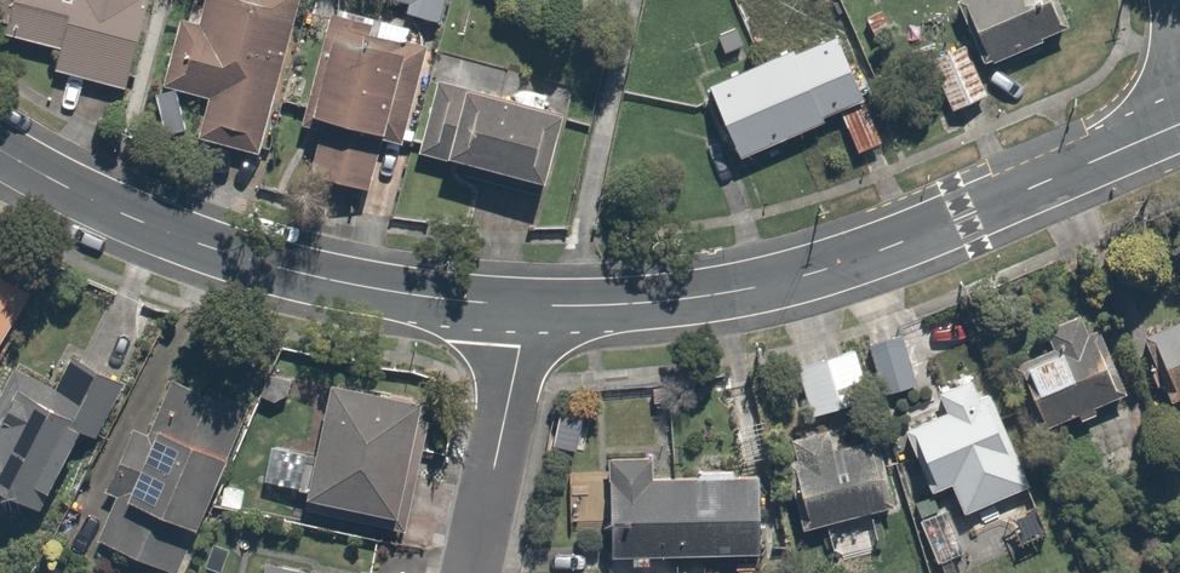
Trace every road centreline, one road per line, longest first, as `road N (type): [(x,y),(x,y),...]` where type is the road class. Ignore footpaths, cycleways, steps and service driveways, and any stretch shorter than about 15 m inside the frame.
road 1 (residential): [(1179,124),(827,271),(719,294),(521,307)]
road 2 (residential): [(521,307),(313,277),(207,248),(106,208),(0,150)]
road 3 (residential): [(521,307),(469,572)]

